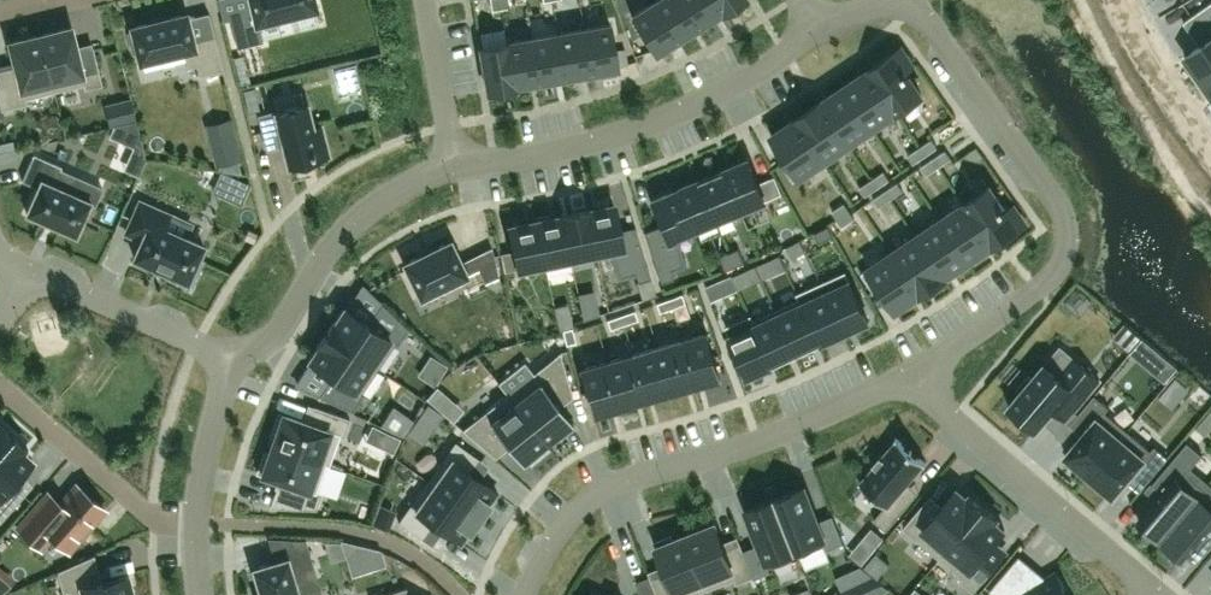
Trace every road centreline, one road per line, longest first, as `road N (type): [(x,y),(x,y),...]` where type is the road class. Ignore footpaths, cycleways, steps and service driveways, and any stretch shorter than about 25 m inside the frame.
road 1 (residential): [(916,367),(1048,278),(1060,263),(1067,224),(942,38),(897,2)]
road 2 (residential): [(525,594),(561,526),(597,492),(760,442),(916,367)]
road 3 (residential): [(457,166),(565,150),(654,122),(738,82),(815,26)]
road 4 (residential): [(916,367),(963,429),(1125,564),(1149,594)]
road 5 (residential): [(457,166),(379,201),(346,230),(279,327),(238,366)]
road 6 (residential): [(0,386),(153,518),(196,524)]
road 7 (residential): [(238,366),(28,271)]
road 8 (residential): [(1112,0),(1169,103),(1210,158)]
road 9 (residential): [(425,0),(457,166)]
road 10 (residential): [(238,366),(207,443),(196,524)]

